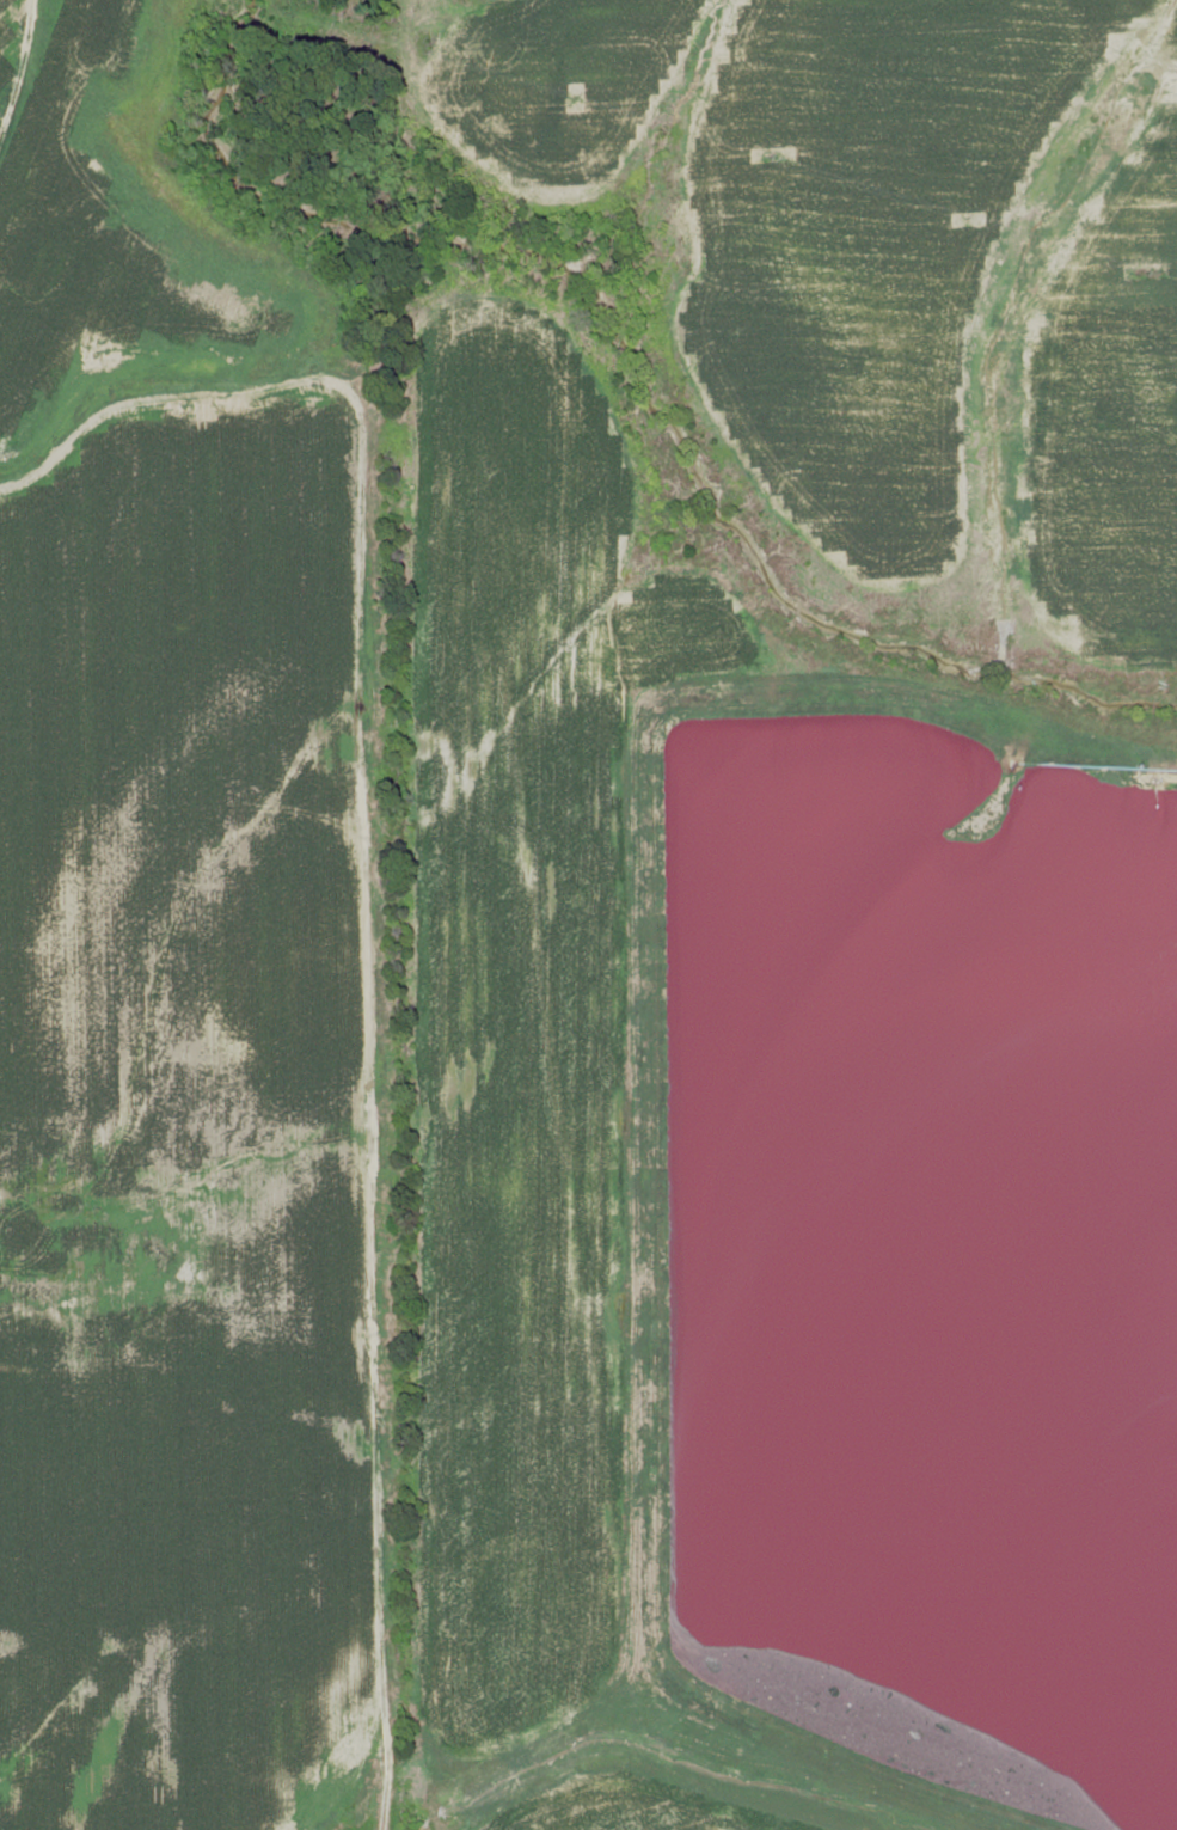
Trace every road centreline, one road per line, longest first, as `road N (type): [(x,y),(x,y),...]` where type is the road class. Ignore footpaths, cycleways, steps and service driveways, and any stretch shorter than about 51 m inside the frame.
road 1 (residential): [(390,1445),(392,1829)]

